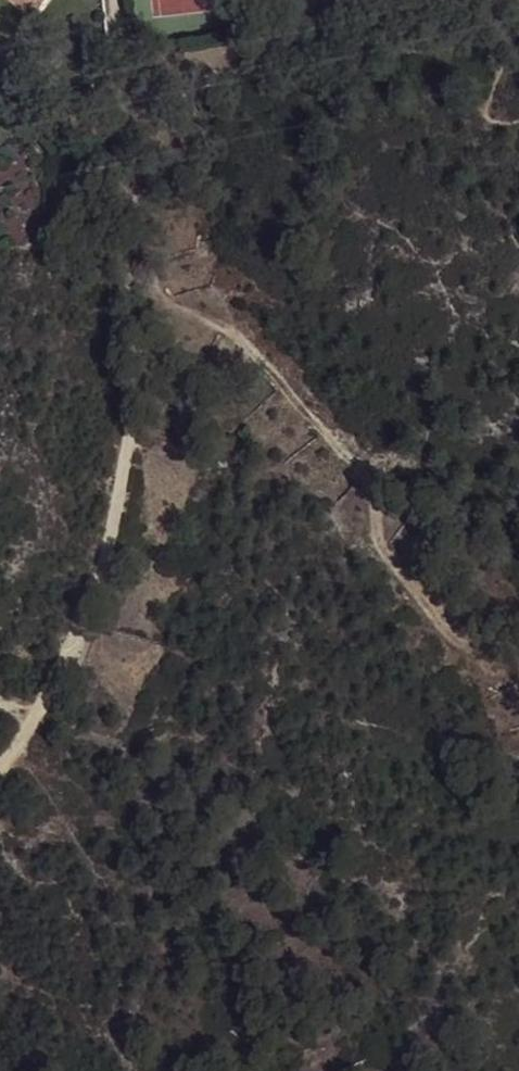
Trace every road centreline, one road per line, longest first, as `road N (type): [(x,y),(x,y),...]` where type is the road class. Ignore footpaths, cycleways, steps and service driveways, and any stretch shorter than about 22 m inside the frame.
road 1 (track): [(113,0),(141,425),(58,685),(0,766)]
road 2 (track): [(518,670),(508,653),(430,622),(386,540),(355,441),(227,336),(129,273)]

